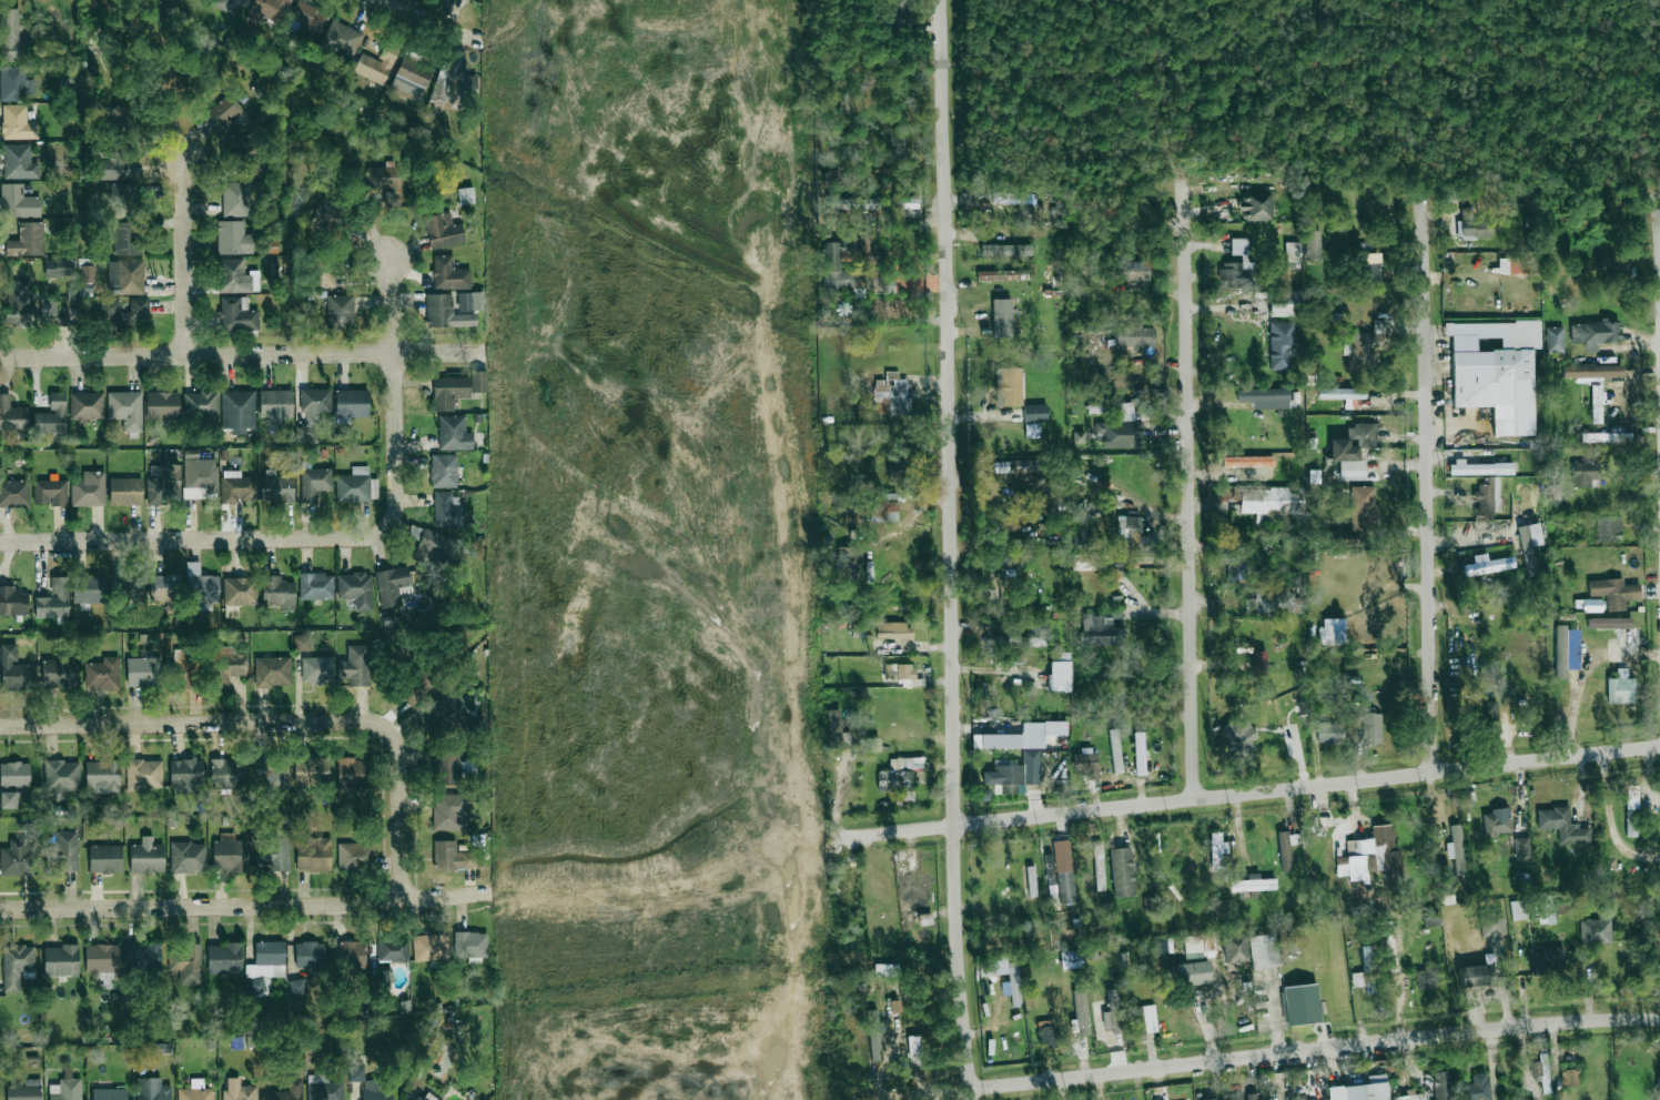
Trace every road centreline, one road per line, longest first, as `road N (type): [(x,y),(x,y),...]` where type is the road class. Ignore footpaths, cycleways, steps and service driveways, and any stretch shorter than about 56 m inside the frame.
road 1 (residential): [(954,826),(944,0)]
road 2 (residential): [(852,836),(1659,748)]
road 3 (residential): [(970,1091),(1538,1025),(1659,1021)]
road 4 (residential): [(1194,800),(1184,199)]
road 5 (residential): [(1431,775),(1421,204)]
road 6 (residential): [(0,540),(354,539),(383,528),(394,503),(392,352)]
road 7 (residential): [(0,720),(378,725),(396,749),(398,901)]
road 8 (residential): [(0,356),(488,349)]
road 9 (residential): [(0,905),(398,901)]
road 10 (residential): [(970,1091),(954,826)]
road 11 (residential): [(181,356),(179,133)]

